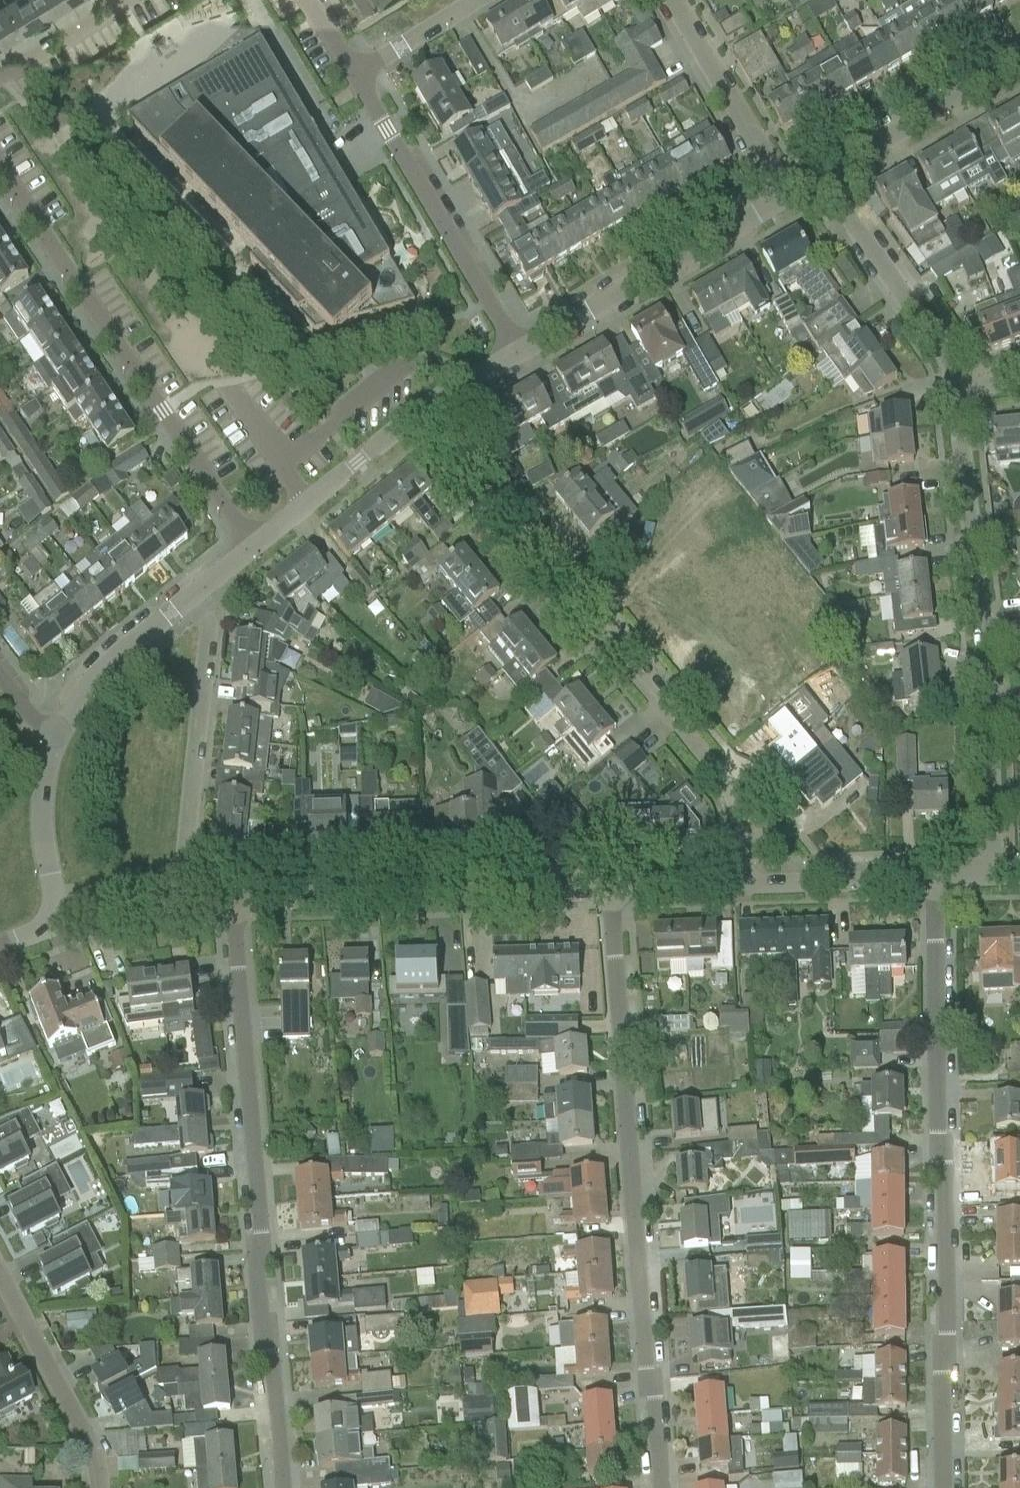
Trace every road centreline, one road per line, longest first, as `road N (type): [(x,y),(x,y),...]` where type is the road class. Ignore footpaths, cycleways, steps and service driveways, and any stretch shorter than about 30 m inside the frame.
road 1 (residential): [(944,1487),(934,879)]
road 2 (residential): [(659,1487),(611,889)]
road 3 (residential): [(282,1487),(231,902)]
road 4 (residential): [(419,412),(728,788),(738,810),(744,884)]
road 5 (residential): [(958,393),(994,877)]
road 6 (residential): [(251,549),(0,172)]
road 7 (residential): [(231,902),(611,889)]
road 8 (residential): [(219,576),(178,902)]
road 9 (residential): [(350,72),(516,353)]
road 10 (residential): [(516,353),(788,200)]
road 11 (residential): [(819,185),(948,362),(958,393)]
road 12 (residential): [(819,185),(1019,65)]
road 13 (residential): [(788,200),(672,0)]
road 14 (residential): [(60,734),(84,688),(110,662),(219,576)]
road 15 (residential): [(251,549),(419,412)]
road 16 (residential): [(61,924),(41,810),(60,734)]
road 17 (residential): [(744,884),(934,879)]
road 18 (residential): [(94,1487),(91,1453),(22,1322)]
road 19 (residential): [(0,78),(128,0)]
road 20 (residential): [(350,72),(469,0)]
road 21 (residential): [(611,889),(744,884)]

